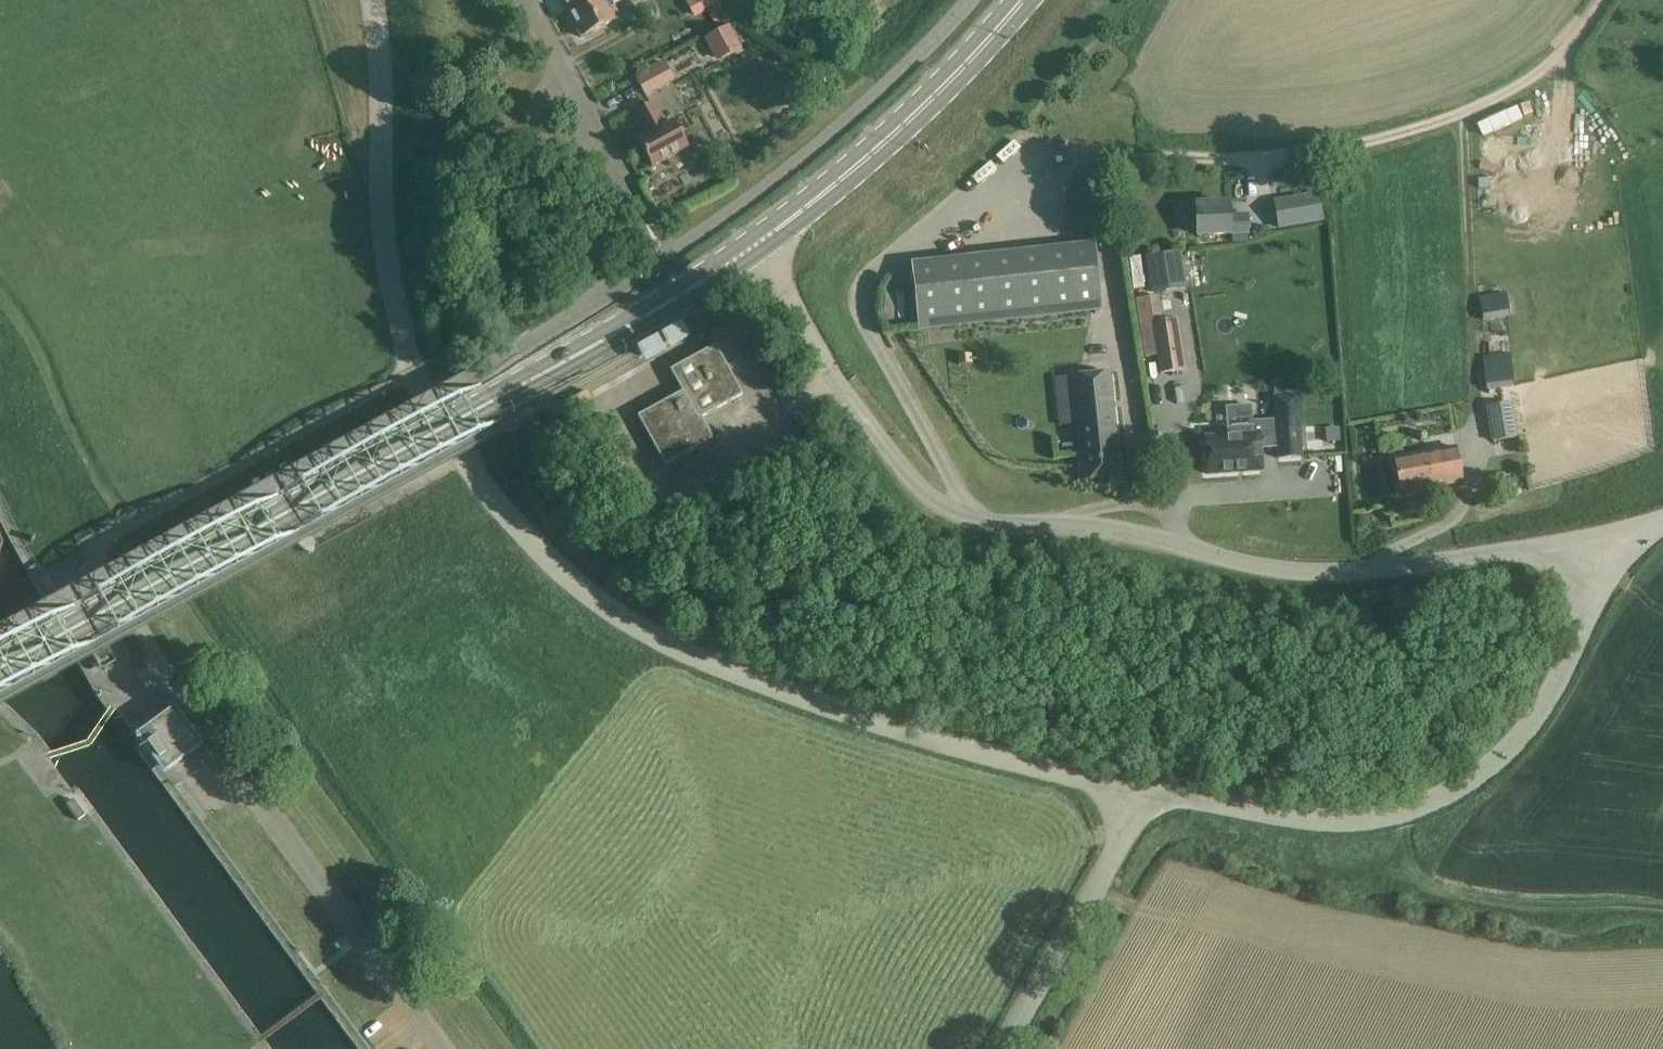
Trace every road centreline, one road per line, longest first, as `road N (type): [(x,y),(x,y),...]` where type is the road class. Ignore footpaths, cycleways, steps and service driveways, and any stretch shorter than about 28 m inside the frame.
road 1 (unclassified): [(1599,534),(1414,564),(1306,570),(1123,529),(980,522),(914,483),(860,412),(758,245)]
road 2 (unclassified): [(443,1048),(159,660),(98,554),(106,539),(413,370)]
road 3 (primary): [(0,672),(614,335),(758,245)]
road 4 (unclassified): [(1132,788),(938,748),(662,647),(600,606),(506,518),(413,370)]
road 5 (unclassified): [(1599,534),(1592,591),(1548,701),(1503,759),(1446,796),(1367,819),(1314,820),(1132,788)]
road 6 (unclassified): [(1605,0),(1539,72),(1426,124),(1290,154),(1101,155)]
road 7 (unclassified): [(413,370),(382,212),(375,0)]
road 8 (primary): [(758,245),(869,156),(1023,0)]
road 9 (unclassified): [(666,258),(523,0)]
road 10 (unclassified): [(1132,788),(1122,840),(1000,1048)]

